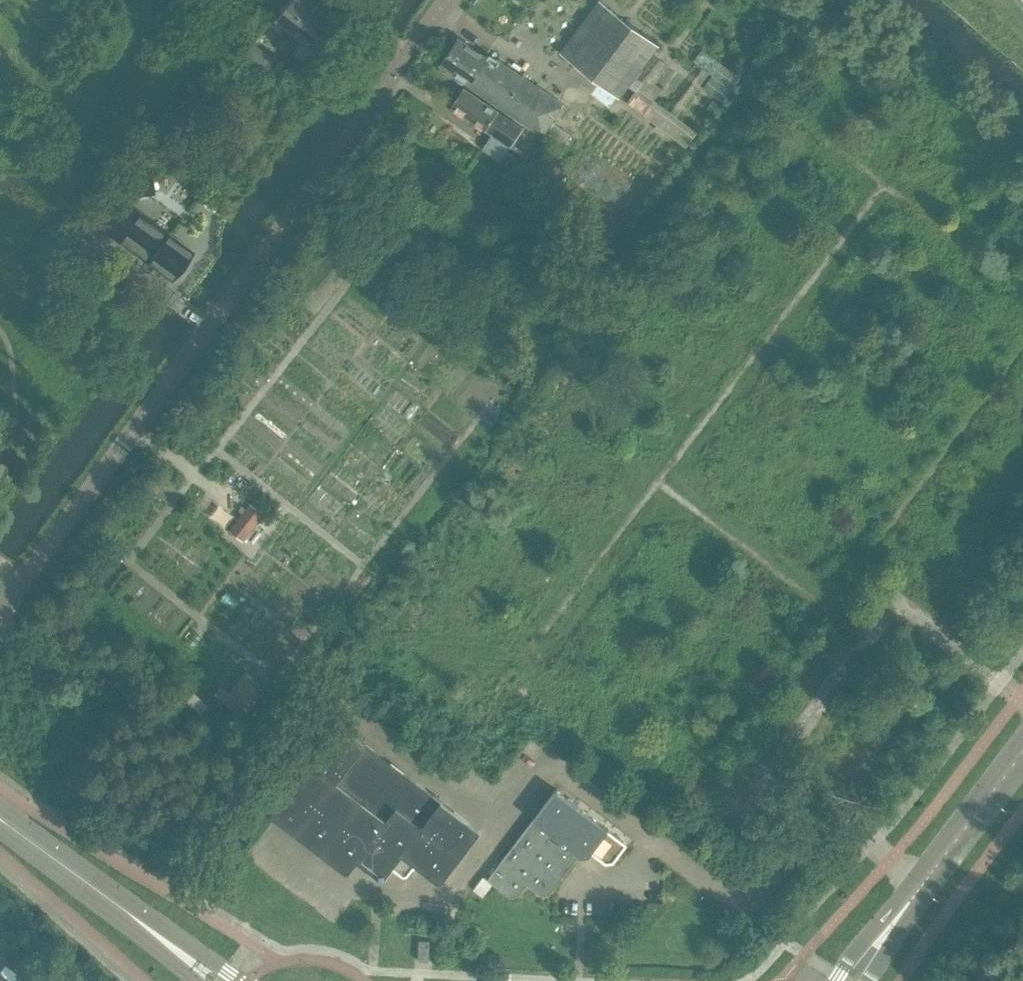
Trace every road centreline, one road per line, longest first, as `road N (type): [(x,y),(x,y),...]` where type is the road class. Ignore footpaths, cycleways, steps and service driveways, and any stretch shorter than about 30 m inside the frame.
road 1 (unclassified): [(0,620),(450,0)]
road 2 (unclassified): [(923,891),(828,817),(811,827),(764,894),(747,905),(732,903),(550,763),(499,827)]
road 3 (track): [(747,796),(896,598),(1022,699)]
road 4 (tertiary): [(166,943),(0,820)]
road 5 (tertiary): [(923,891),(1022,756)]

